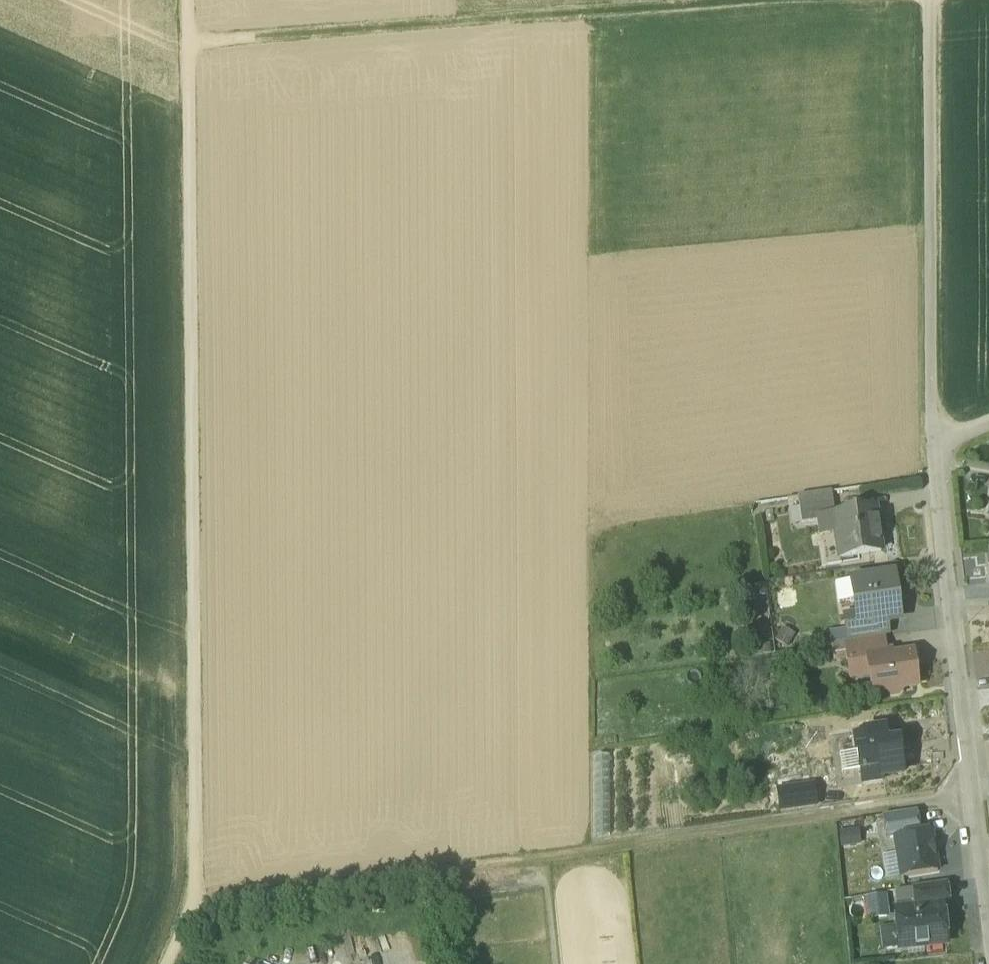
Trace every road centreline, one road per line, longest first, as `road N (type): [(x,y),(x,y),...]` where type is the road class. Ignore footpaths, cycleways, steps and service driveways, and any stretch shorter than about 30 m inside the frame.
road 1 (unclassified): [(194,0),(202,519),(197,899)]
road 2 (unclassified): [(969,798),(190,916)]
road 3 (track): [(824,0),(195,42)]
road 4 (track): [(931,0),(934,450)]
road 5 (residential): [(969,798),(934,450)]
road 6 (residential): [(988,935),(969,798)]

